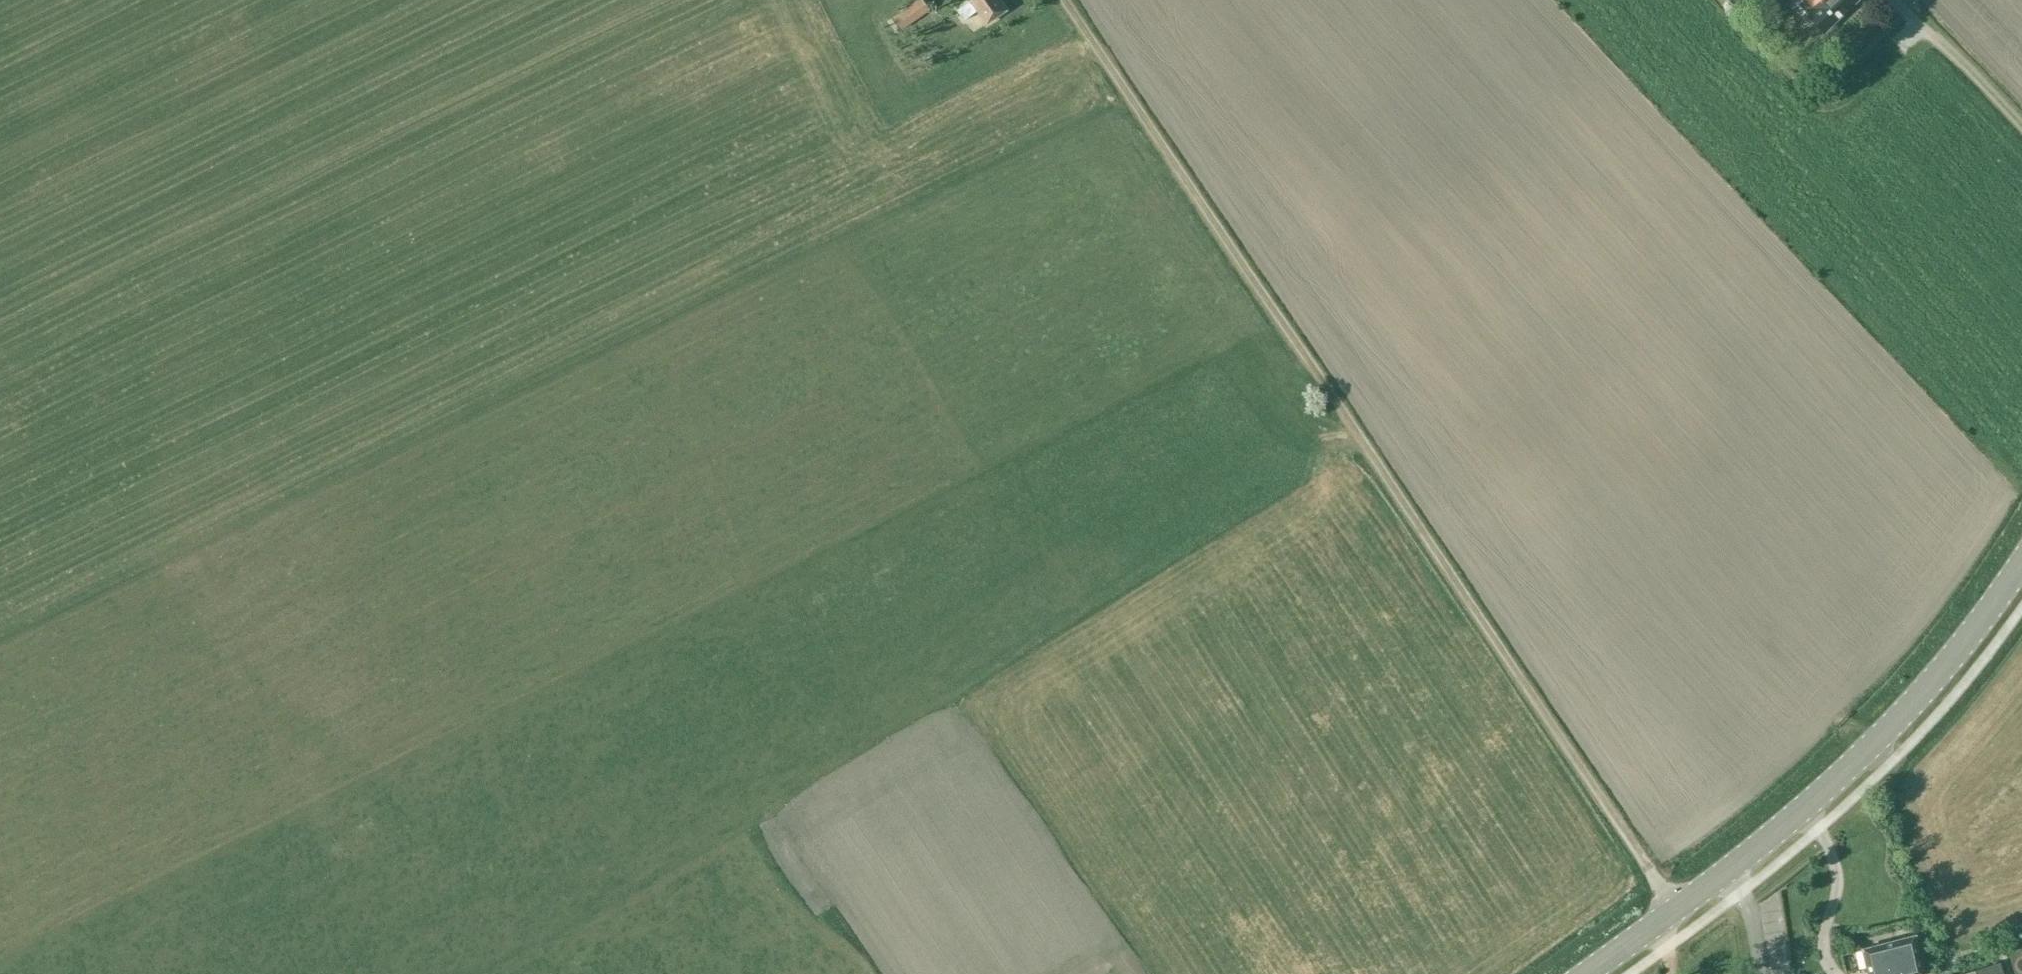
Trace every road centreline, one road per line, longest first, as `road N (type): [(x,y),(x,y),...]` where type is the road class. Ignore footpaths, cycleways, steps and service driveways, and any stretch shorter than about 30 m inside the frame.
road 1 (tertiary): [(1587,973),(1825,789),(1925,690),(2021,564)]

